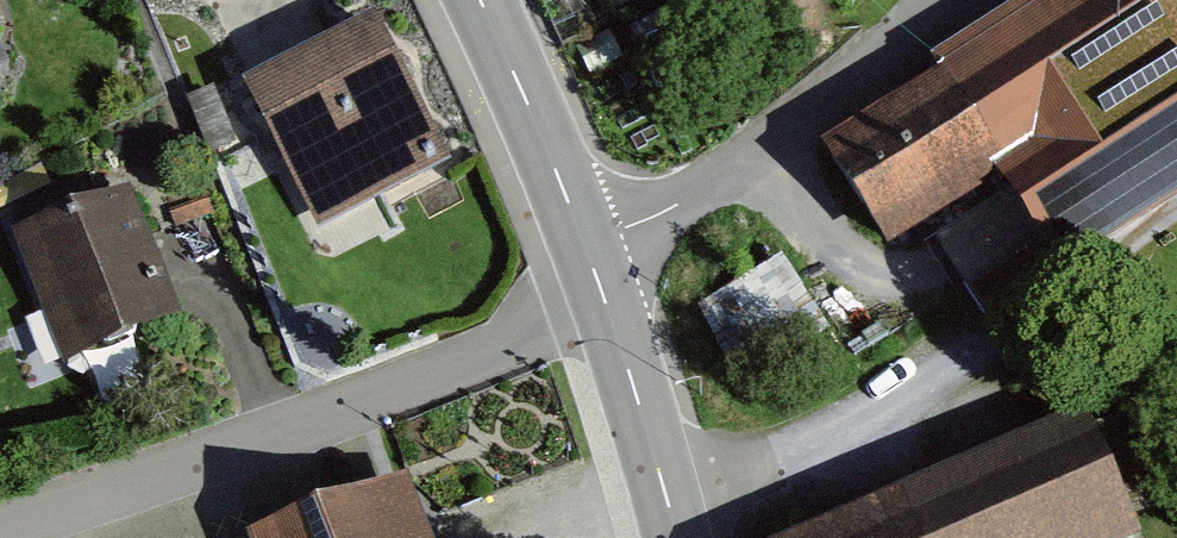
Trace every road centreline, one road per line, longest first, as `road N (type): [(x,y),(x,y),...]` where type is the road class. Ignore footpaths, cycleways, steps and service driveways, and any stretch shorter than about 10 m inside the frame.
road 1 (residential): [(0,525),(318,414),(606,300)]
road 2 (residential): [(585,240),(684,202),(846,85),(930,0)]
road 3 (tertiary): [(479,0),(585,240)]
road 4 (tertiary): [(606,300),(679,537)]

